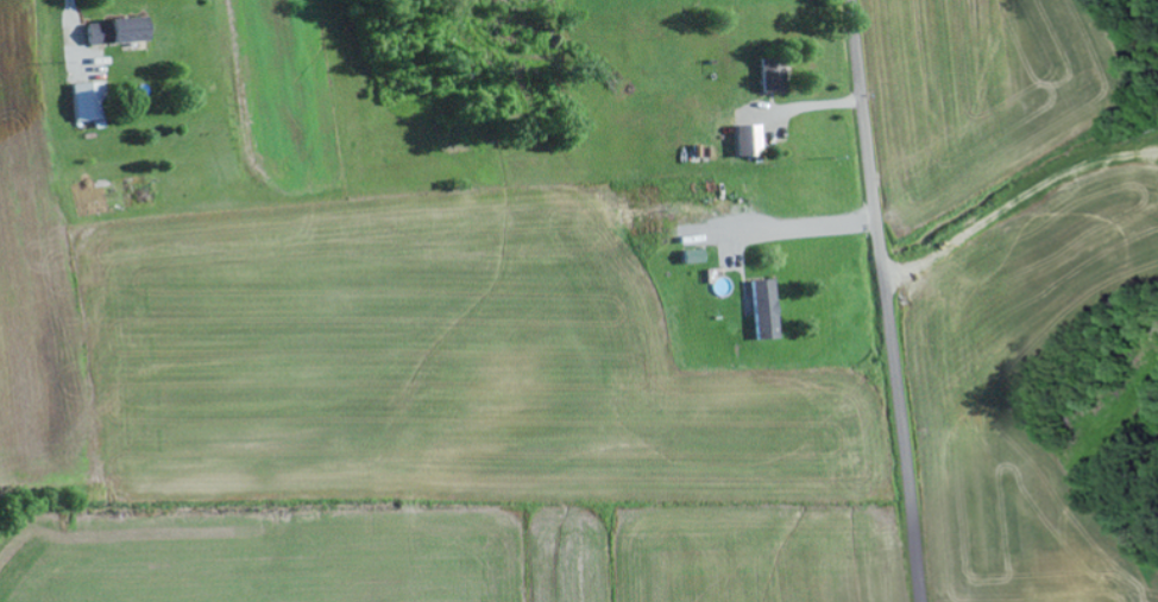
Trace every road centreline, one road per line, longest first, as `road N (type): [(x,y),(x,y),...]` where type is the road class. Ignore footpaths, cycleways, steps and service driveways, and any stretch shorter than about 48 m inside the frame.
road 1 (residential): [(923,601),(852,0)]

